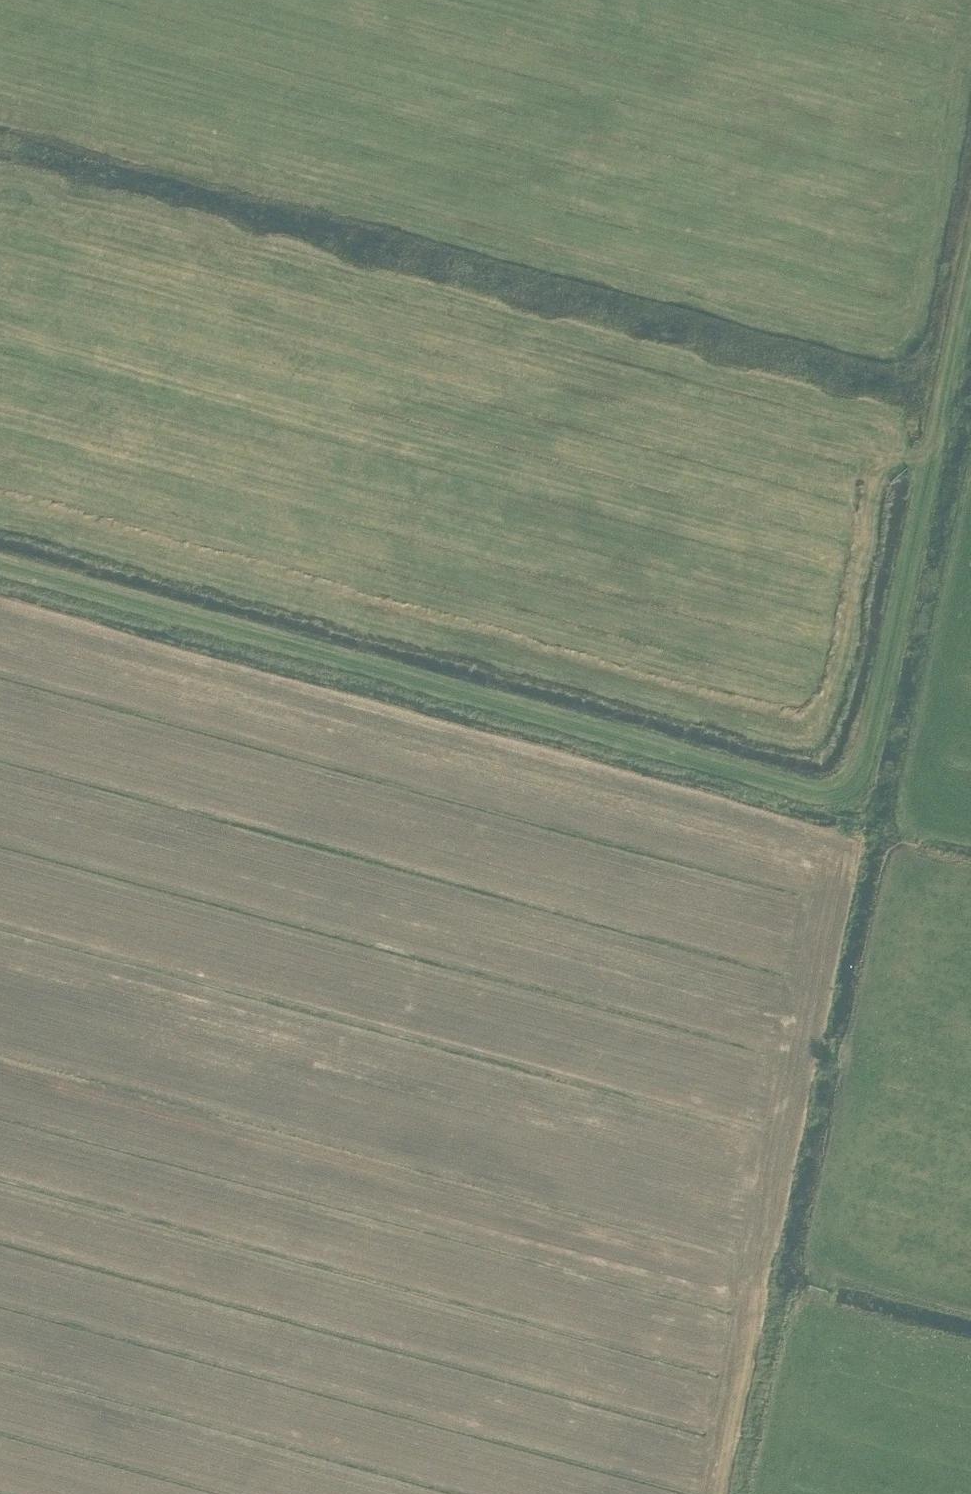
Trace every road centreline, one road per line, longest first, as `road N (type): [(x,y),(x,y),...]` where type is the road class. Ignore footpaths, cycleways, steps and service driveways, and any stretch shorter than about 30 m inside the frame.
road 1 (track): [(970,272),(848,838)]

